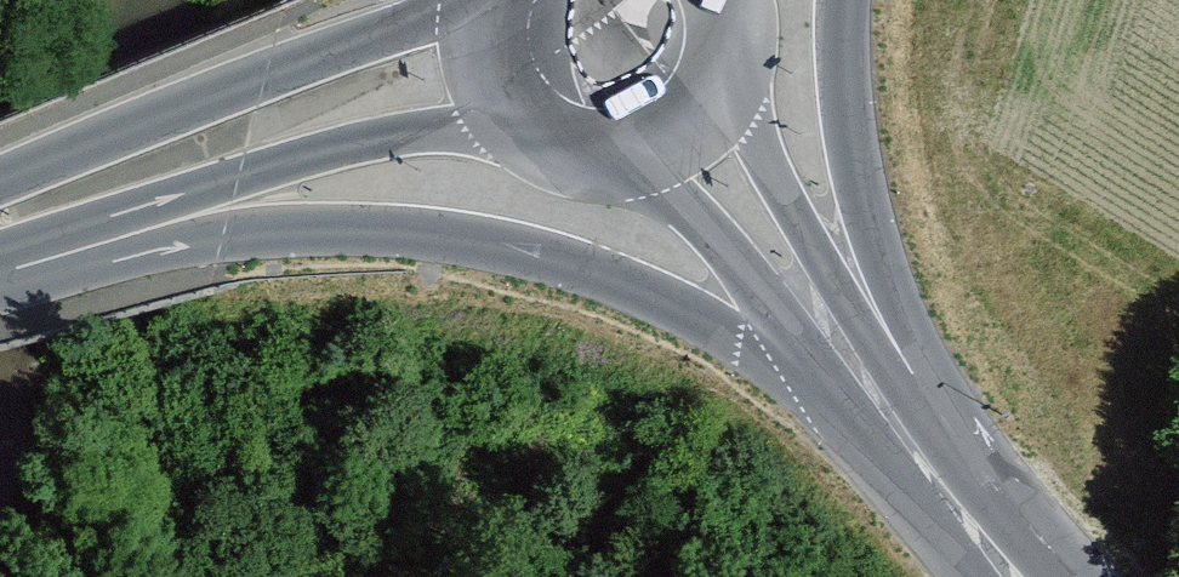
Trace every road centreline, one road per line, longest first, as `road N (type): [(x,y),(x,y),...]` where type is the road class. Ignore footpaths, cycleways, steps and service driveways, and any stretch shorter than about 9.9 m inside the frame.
road 1 (secondary): [(0,219),(224,232),(361,229),(536,253),(634,287),(888,414)]
road 2 (secondary): [(484,59),(0,219)]
road 3 (secondary): [(888,414),(865,199),(841,70),(840,0)]
road 4 (secondary): [(685,128),(888,414)]
road 5 (secondary): [(484,59),(519,121),(583,154),(619,155),(685,128)]
road 6 (secondary): [(888,414),(1021,576)]
road 7 (secondary): [(685,128),(715,92),(730,48),(726,0)]

